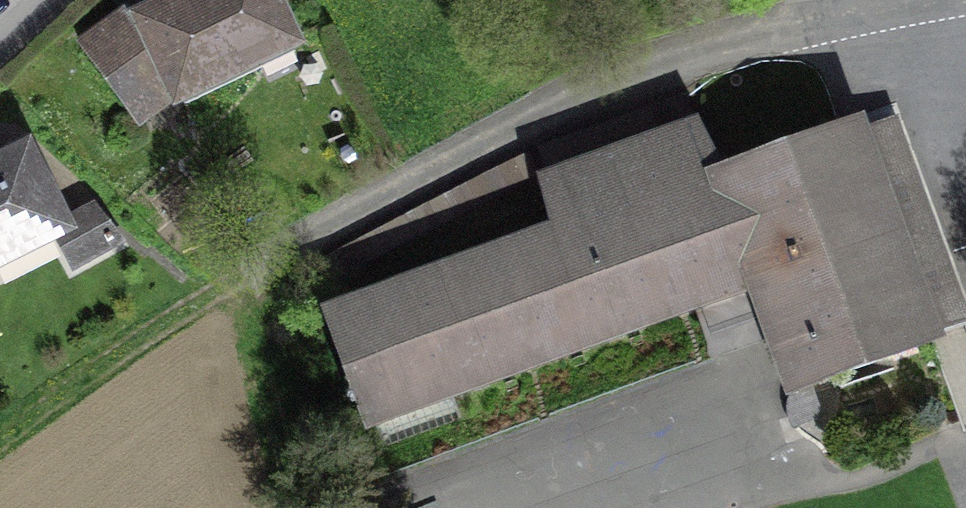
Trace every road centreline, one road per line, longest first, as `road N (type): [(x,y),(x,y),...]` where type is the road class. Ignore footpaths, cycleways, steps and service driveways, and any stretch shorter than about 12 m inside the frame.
road 1 (unclassified): [(313,254),(541,120),(671,66),(806,27)]
road 2 (residential): [(965,6),(806,27)]

